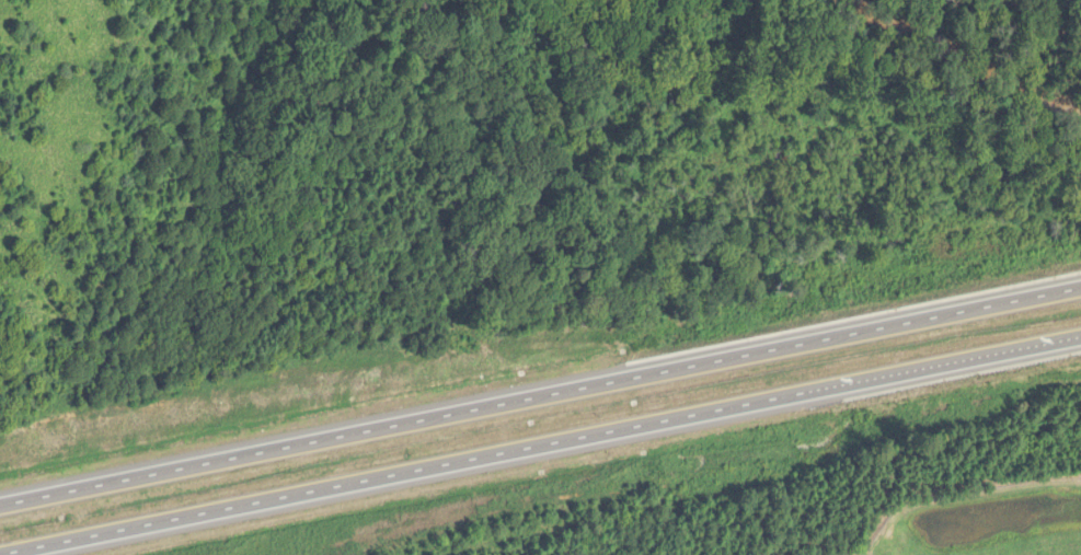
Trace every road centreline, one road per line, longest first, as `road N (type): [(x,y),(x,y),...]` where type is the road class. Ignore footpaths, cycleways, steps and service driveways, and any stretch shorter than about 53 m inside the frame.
road 1 (motorway): [(0,553),(1080,334)]
road 2 (motorway): [(1080,293),(0,512)]

